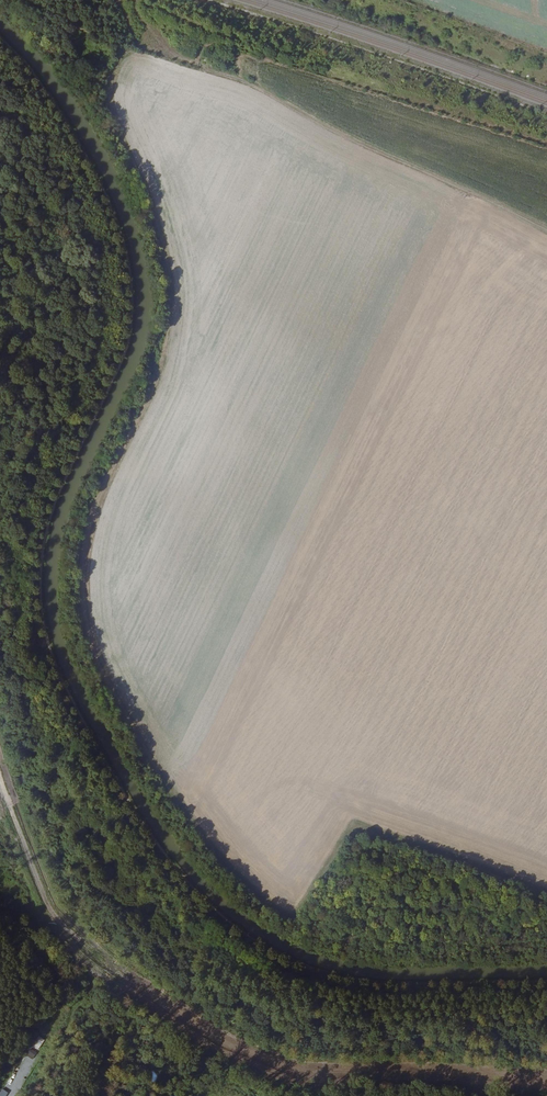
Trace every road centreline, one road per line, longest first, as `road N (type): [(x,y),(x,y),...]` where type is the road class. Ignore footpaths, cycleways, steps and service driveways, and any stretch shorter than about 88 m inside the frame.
road 1 (track): [(546,230),(246,77),(213,68)]

